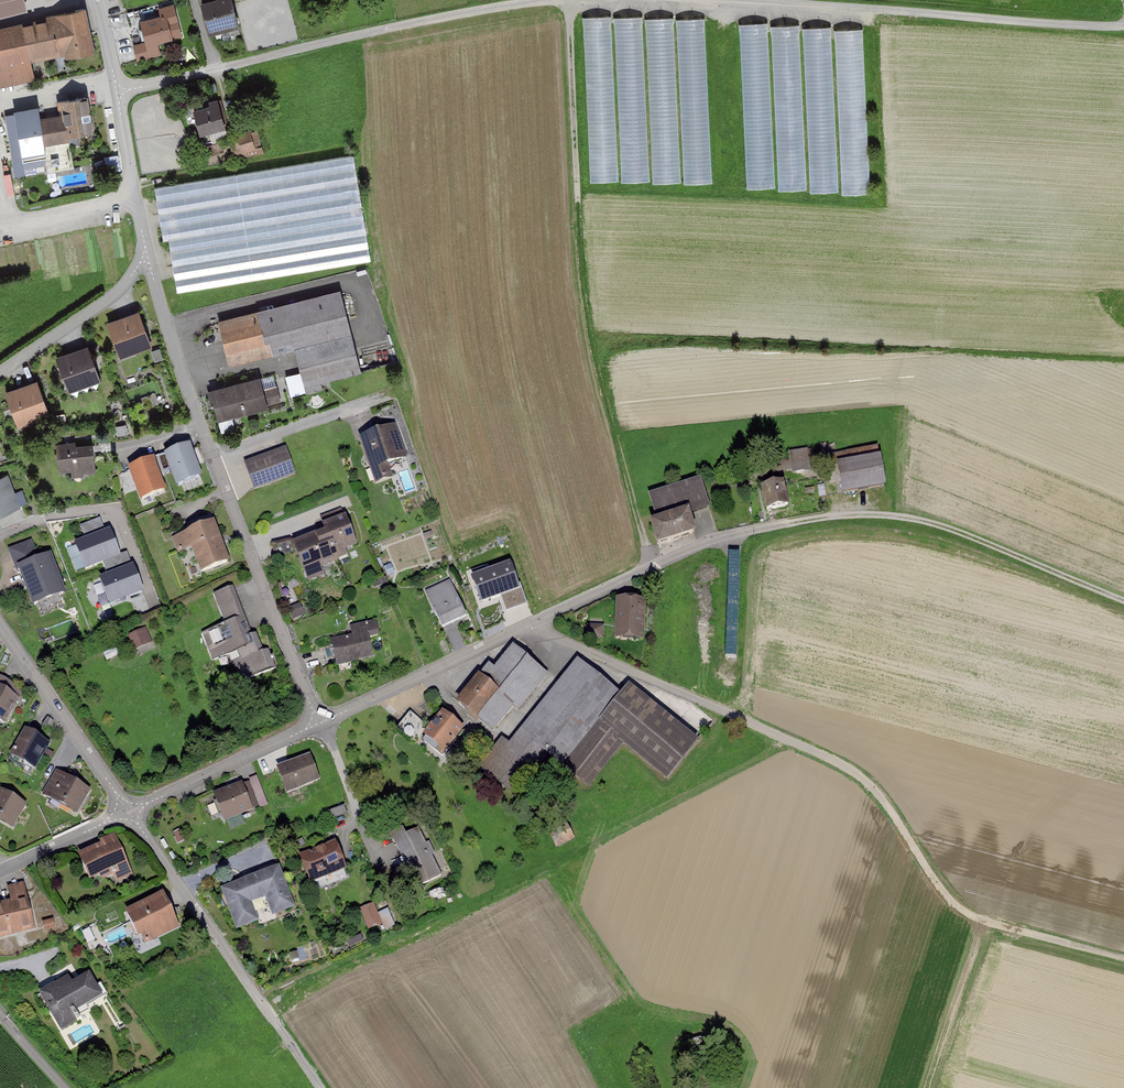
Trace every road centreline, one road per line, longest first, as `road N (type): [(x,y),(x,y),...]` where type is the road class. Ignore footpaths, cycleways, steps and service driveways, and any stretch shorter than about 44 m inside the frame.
road 1 (track): [(1123,954),(961,908),(937,885),(877,789),(852,770),(525,627)]
road 2 (track): [(573,0),(591,314),(641,523)]
road 3 (residential): [(145,257),(201,426),(317,719)]
road 4 (residential): [(739,533),(317,719)]
road 5 (track): [(695,0),(1123,24)]
road 6 (track): [(1123,600),(915,519),(866,515),(739,533)]
road 7 (track): [(224,68),(571,0)]
road 8 (track): [(321,1087),(129,812)]
road 9 (residential): [(129,812),(0,623)]
road 10 (residential): [(317,719),(129,812)]
road 11 (residential): [(0,375),(104,304),(145,257)]
road 12 (residential): [(129,812),(0,871)]
road 13 (residential): [(0,225),(136,197)]

